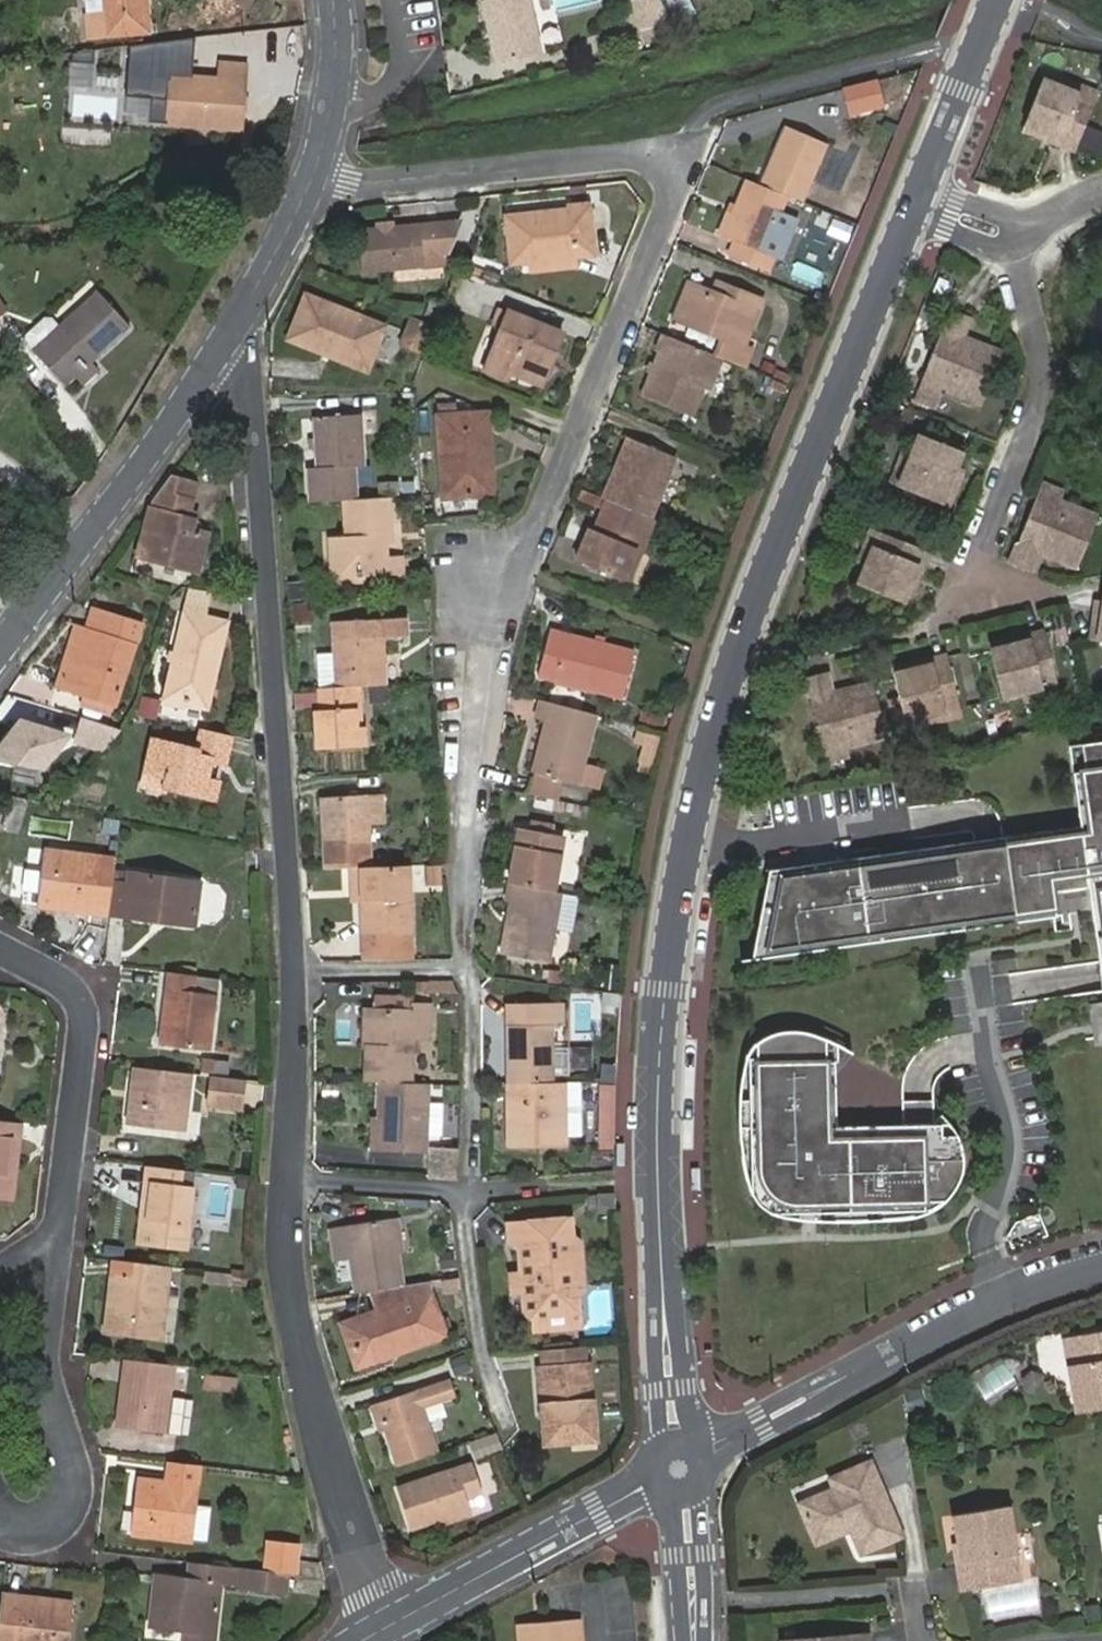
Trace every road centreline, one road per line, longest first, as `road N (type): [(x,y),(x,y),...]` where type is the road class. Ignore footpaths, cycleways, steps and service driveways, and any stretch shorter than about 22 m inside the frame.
road 1 (secondary): [(678,1444),(659,1182),(668,970),(691,814),(742,636),(909,218)]
road 2 (residential): [(314,173),(350,183),(646,154),(666,165),(672,191),(536,529),(488,583),(464,936),(468,969)]
road 3 (residential): [(294,972),(252,393),(238,363),(219,350)]
road 4 (residential): [(1013,258),(1044,392),(959,611),(925,630),(818,653)]
road 5 (residential): [(392,1624),(371,1587),(287,1295),(287,1181)]
road 6 (residential): [(700,1453),(962,1309),(1101,1261)]
road 7 (residential): [(0,658),(219,350)]
road 8 (residential): [(59,1232),(46,1359),(76,1465),(64,1521),(34,1534),(0,1518)]
road 9 (residential): [(0,948),(82,998),(86,1028),(59,1232)]
road 10 (tertiary): [(392,1624),(654,1479)]
road 11 (residential): [(469,1195),(476,1324),(504,1428)]
road 12 (residential): [(468,969),(469,1195)]
road 13 (residential): [(287,1181),(294,972)]
road 14 (residential): [(219,350),(314,173)]
road 15 (secondary): [(922,185),(997,0)]
road 16 (unclassified): [(287,1181),(469,1195)]
road 17 (residential): [(314,173),(333,95),(333,0)]
road 18 (unclassified): [(468,969),(294,972)]
road 19 (secondary): [(692,1640),(681,1496)]
road 20 (residential): [(1042,228),(922,185)]

